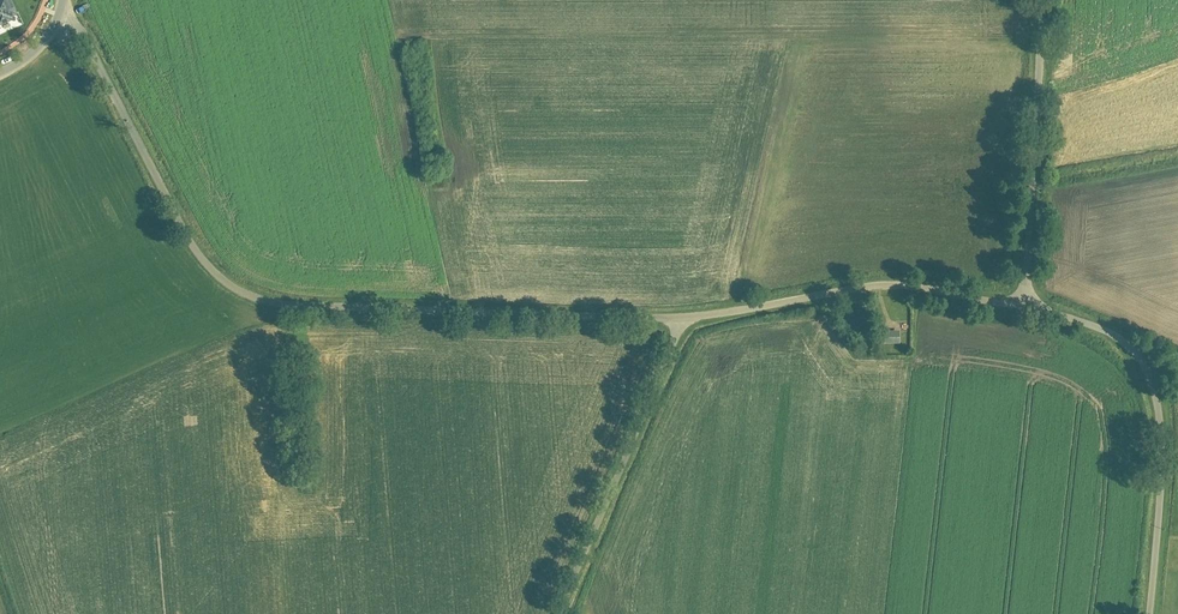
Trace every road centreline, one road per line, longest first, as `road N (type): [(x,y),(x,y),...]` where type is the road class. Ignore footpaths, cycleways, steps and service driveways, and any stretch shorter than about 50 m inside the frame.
road 1 (residential): [(683,321),(419,310),(247,291),(210,268),(184,231),(64,7)]
road 2 (residential): [(1149,613),(1160,439),(1147,380),(1103,327),(1025,305)]
road 3 (residential): [(1025,305),(900,286),(683,321)]
road 4 (residential): [(683,321),(560,613)]
road 5 (residential): [(1043,0),(1025,305)]

